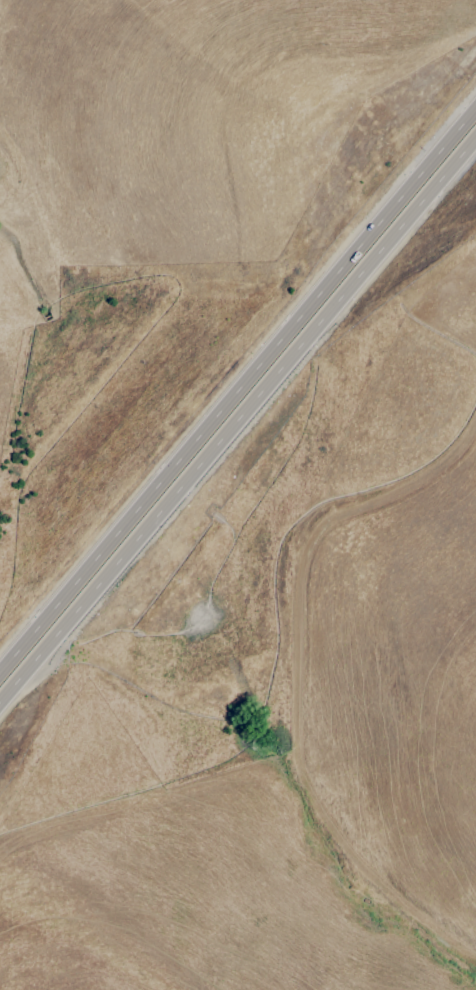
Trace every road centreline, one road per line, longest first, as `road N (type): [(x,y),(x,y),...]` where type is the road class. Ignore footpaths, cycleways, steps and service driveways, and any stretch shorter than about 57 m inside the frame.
road 1 (trunk): [(0,696),(475,133)]
road 2 (trunk): [(475,102),(0,665)]

